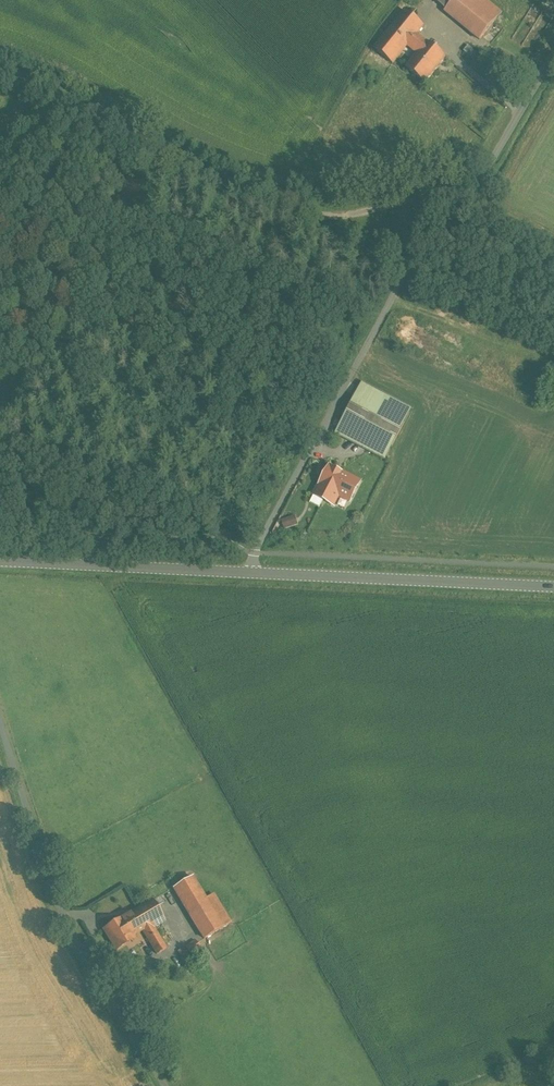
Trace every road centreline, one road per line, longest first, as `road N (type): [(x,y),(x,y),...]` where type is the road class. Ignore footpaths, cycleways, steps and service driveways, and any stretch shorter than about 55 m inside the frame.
road 1 (track): [(0,66),(62,87),(188,159),(324,209),(439,180),(457,189)]
road 2 (unclassified): [(477,183),(442,204),(253,573)]
road 3 (unclassified): [(0,716),(73,929),(167,1085)]
road 4 (tertiary): [(253,573),(553,588)]
road 5 (tertiary): [(0,562),(253,573)]
road 6 (unclassified): [(553,58),(477,183)]

